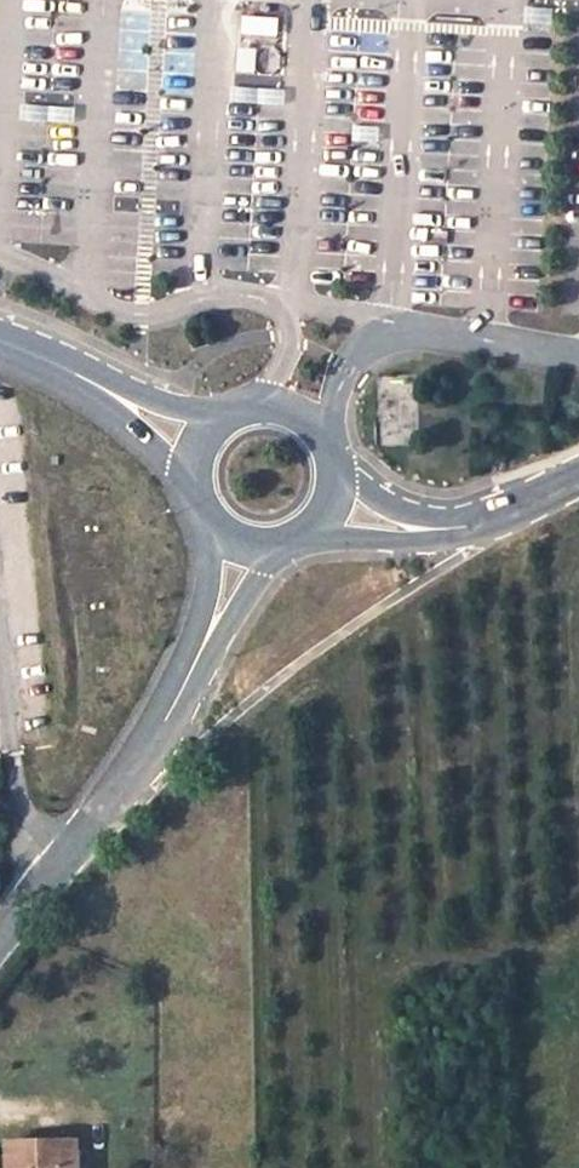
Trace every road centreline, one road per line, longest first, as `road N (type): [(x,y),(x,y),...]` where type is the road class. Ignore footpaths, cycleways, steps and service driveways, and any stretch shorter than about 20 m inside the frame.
road 1 (unclassified): [(0,942),(129,777),(173,705)]
road 2 (unclassified): [(173,705),(276,550)]
road 3 (unclassified): [(54,364),(190,485)]
road 4 (unclassified): [(210,528),(199,626),(173,705)]
road 5 (unclassified): [(222,417),(54,364)]
road 6 (unclassified): [(308,536),(417,542),(468,528)]
road 7 (unclassified): [(336,470),(327,442),(298,413),(257,405),(222,417)]
road 8 (unclassified): [(468,528),(400,509),(336,470)]
road 9 (unclassified): [(468,528),(578,479)]

